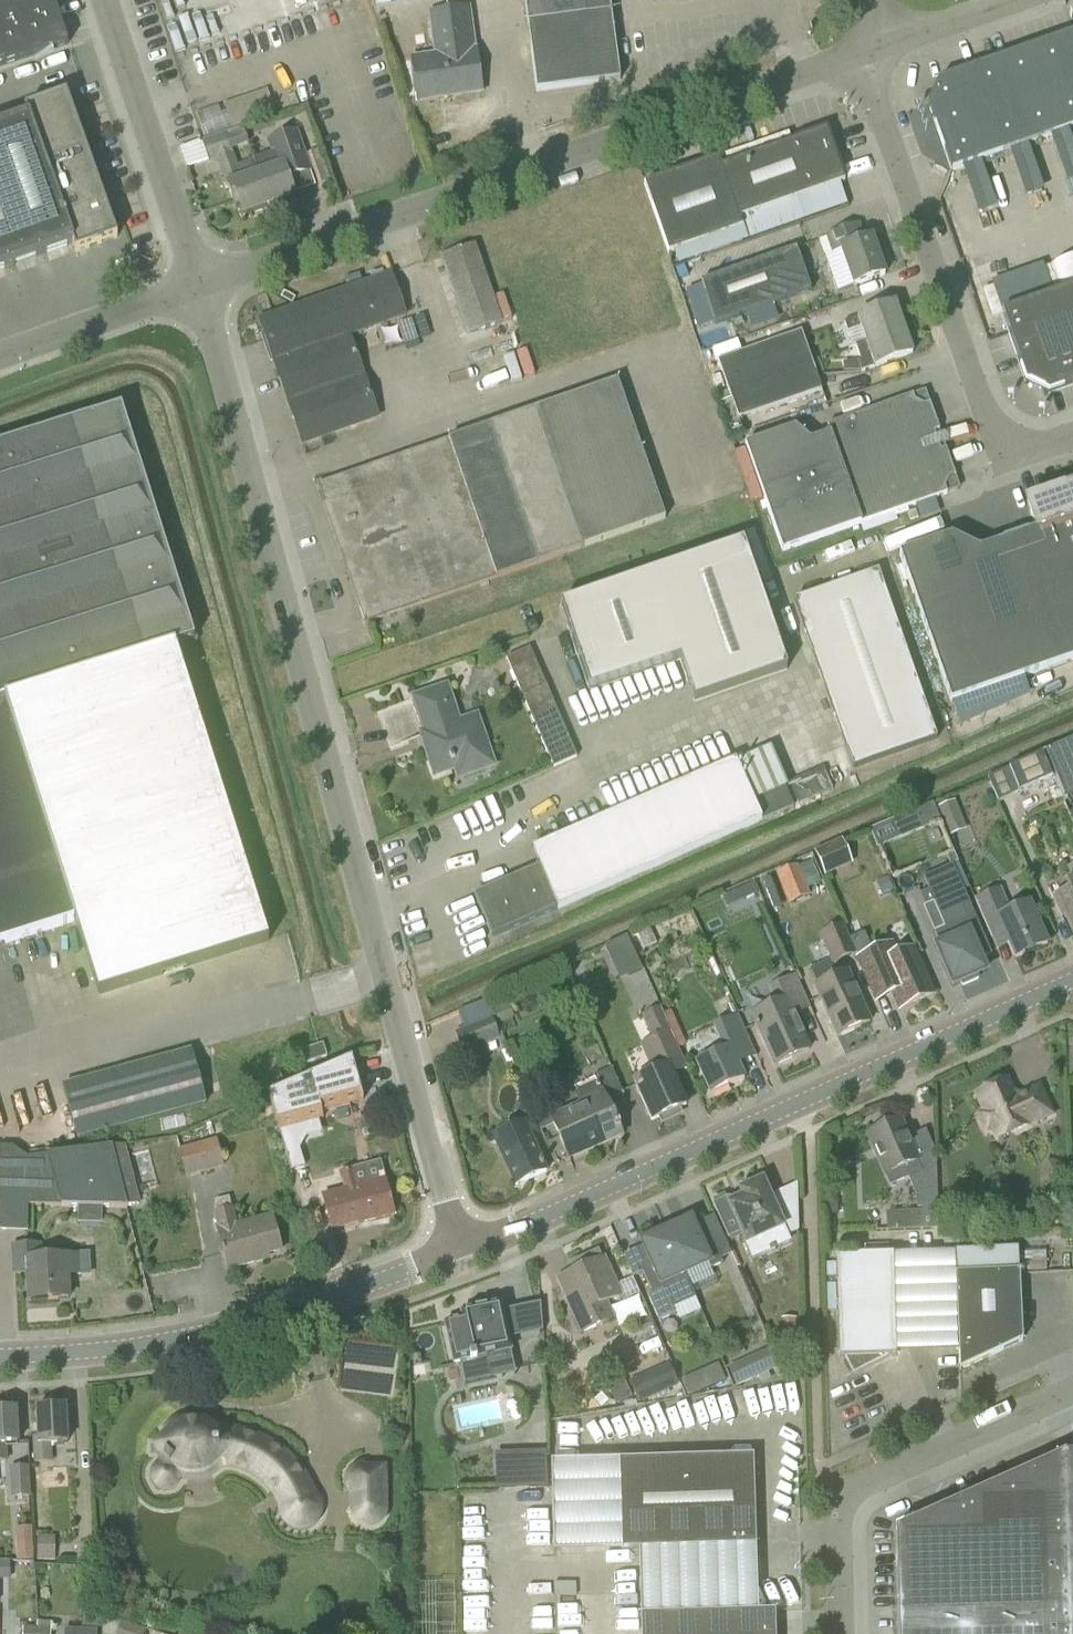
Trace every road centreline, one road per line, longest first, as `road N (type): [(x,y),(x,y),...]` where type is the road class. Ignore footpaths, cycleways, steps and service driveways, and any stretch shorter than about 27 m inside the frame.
road 1 (unclassified): [(462,1251),(198,287)]
road 2 (unclassified): [(198,287),(860,53)]
road 3 (tertiary): [(462,1251),(1072,981)]
road 4 (unclassified): [(860,53),(1002,460),(1072,436)]
road 5 (tertiary): [(0,1357),(199,1334),(462,1251)]
road 6 (unclassified): [(840,1633),(837,1528),(846,1497),(1072,1390)]
road 7 (unclassified): [(198,287),(105,0)]
road 8 (unclassified): [(0,356),(198,287)]
road 9 (unclassified): [(881,46),(1015,0)]

